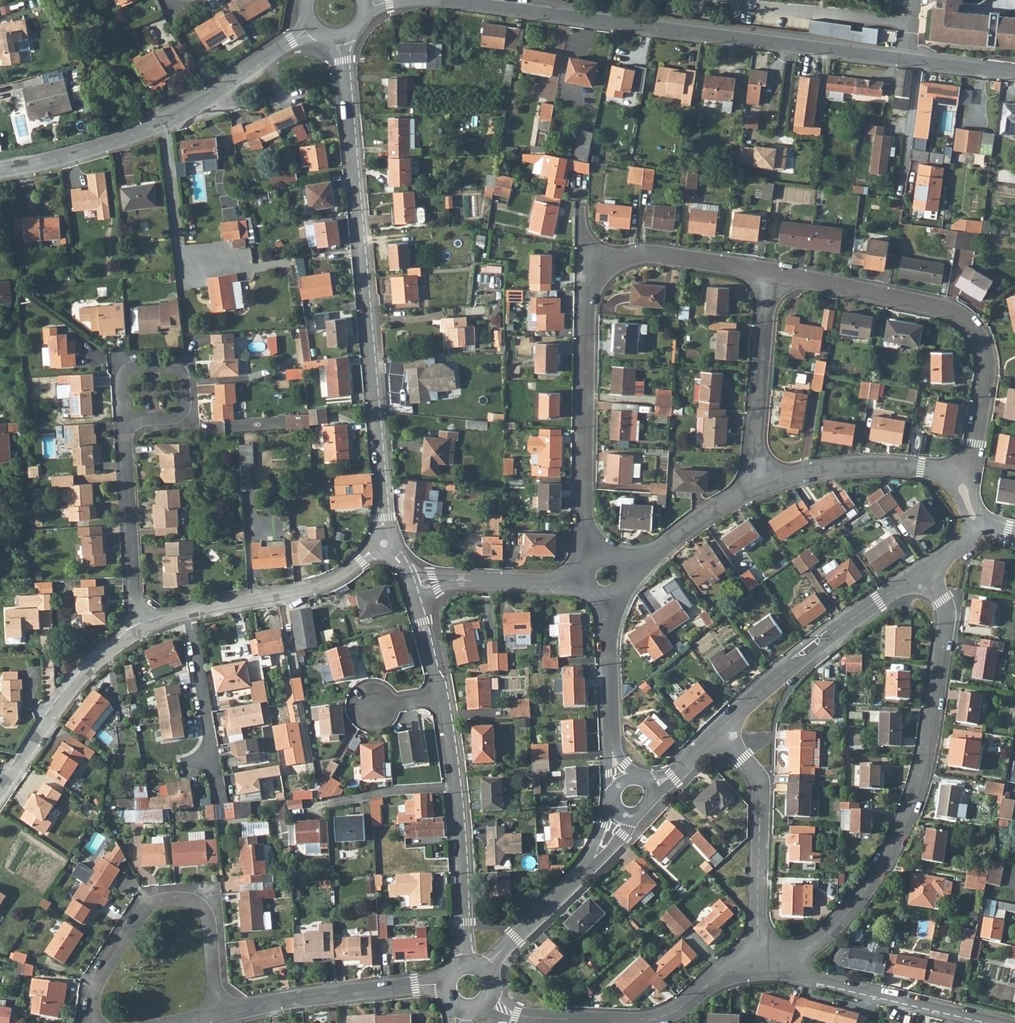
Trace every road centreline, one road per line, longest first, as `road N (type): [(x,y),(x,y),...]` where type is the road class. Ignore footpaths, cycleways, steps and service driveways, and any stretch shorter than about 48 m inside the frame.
road 1 (residential): [(425,0),(1014,72)]
road 2 (residential): [(340,38),(385,544)]
road 3 (residential): [(763,959),(800,954),(830,932),(878,873),(907,818),(924,766),(946,612),(925,570)]
road 4 (residential): [(770,273),(946,309),(973,327),(986,355),(986,381),(976,444),(958,478)]
road 5 (residential): [(488,994),(515,1015),(638,1022),(675,1011),(724,973),(763,959)]
road 6 (residential): [(598,552),(584,514),(588,293),(604,268)]
road 7 (residential): [(466,964),(457,790),(439,696)]
road 8 (residential): [(447,984),(337,993),(182,1022)]
road 9 (residential): [(925,570),(805,653),(717,732)]
road 10 (residential): [(1003,1022),(763,959)]
road 11 (residential): [(763,959),(761,782),(717,732)]
road 12 (residential): [(385,544),(309,593),(186,616)]
road 13 (residential): [(763,485),(756,444),(770,273)]
road 14 (residential): [(240,264),(181,270),(166,117)]
road 15 (residential): [(139,637),(126,425)]
road 16 (residential): [(139,637),(76,685),(0,791)]
road 17 (residential): [(763,485),(848,466),(958,478)]
road 18 (residential): [(0,169),(67,156),(166,117)]
road 19 (residential): [(411,589),(451,580),(583,579)]
road 20 (residential): [(166,117),(308,21)]
road 21 (residential): [(604,268),(645,253),(770,273)]
road 22 (residential): [(126,425),(126,374),(138,369),(184,374),(187,409),(178,421)]
road 23 (residential): [(628,567),(763,485)]
road 24 (residential): [(613,753),(607,598)]
road 25 (residential): [(186,616),(213,764)]
road 26 (residential): [(585,865),(481,968)]

